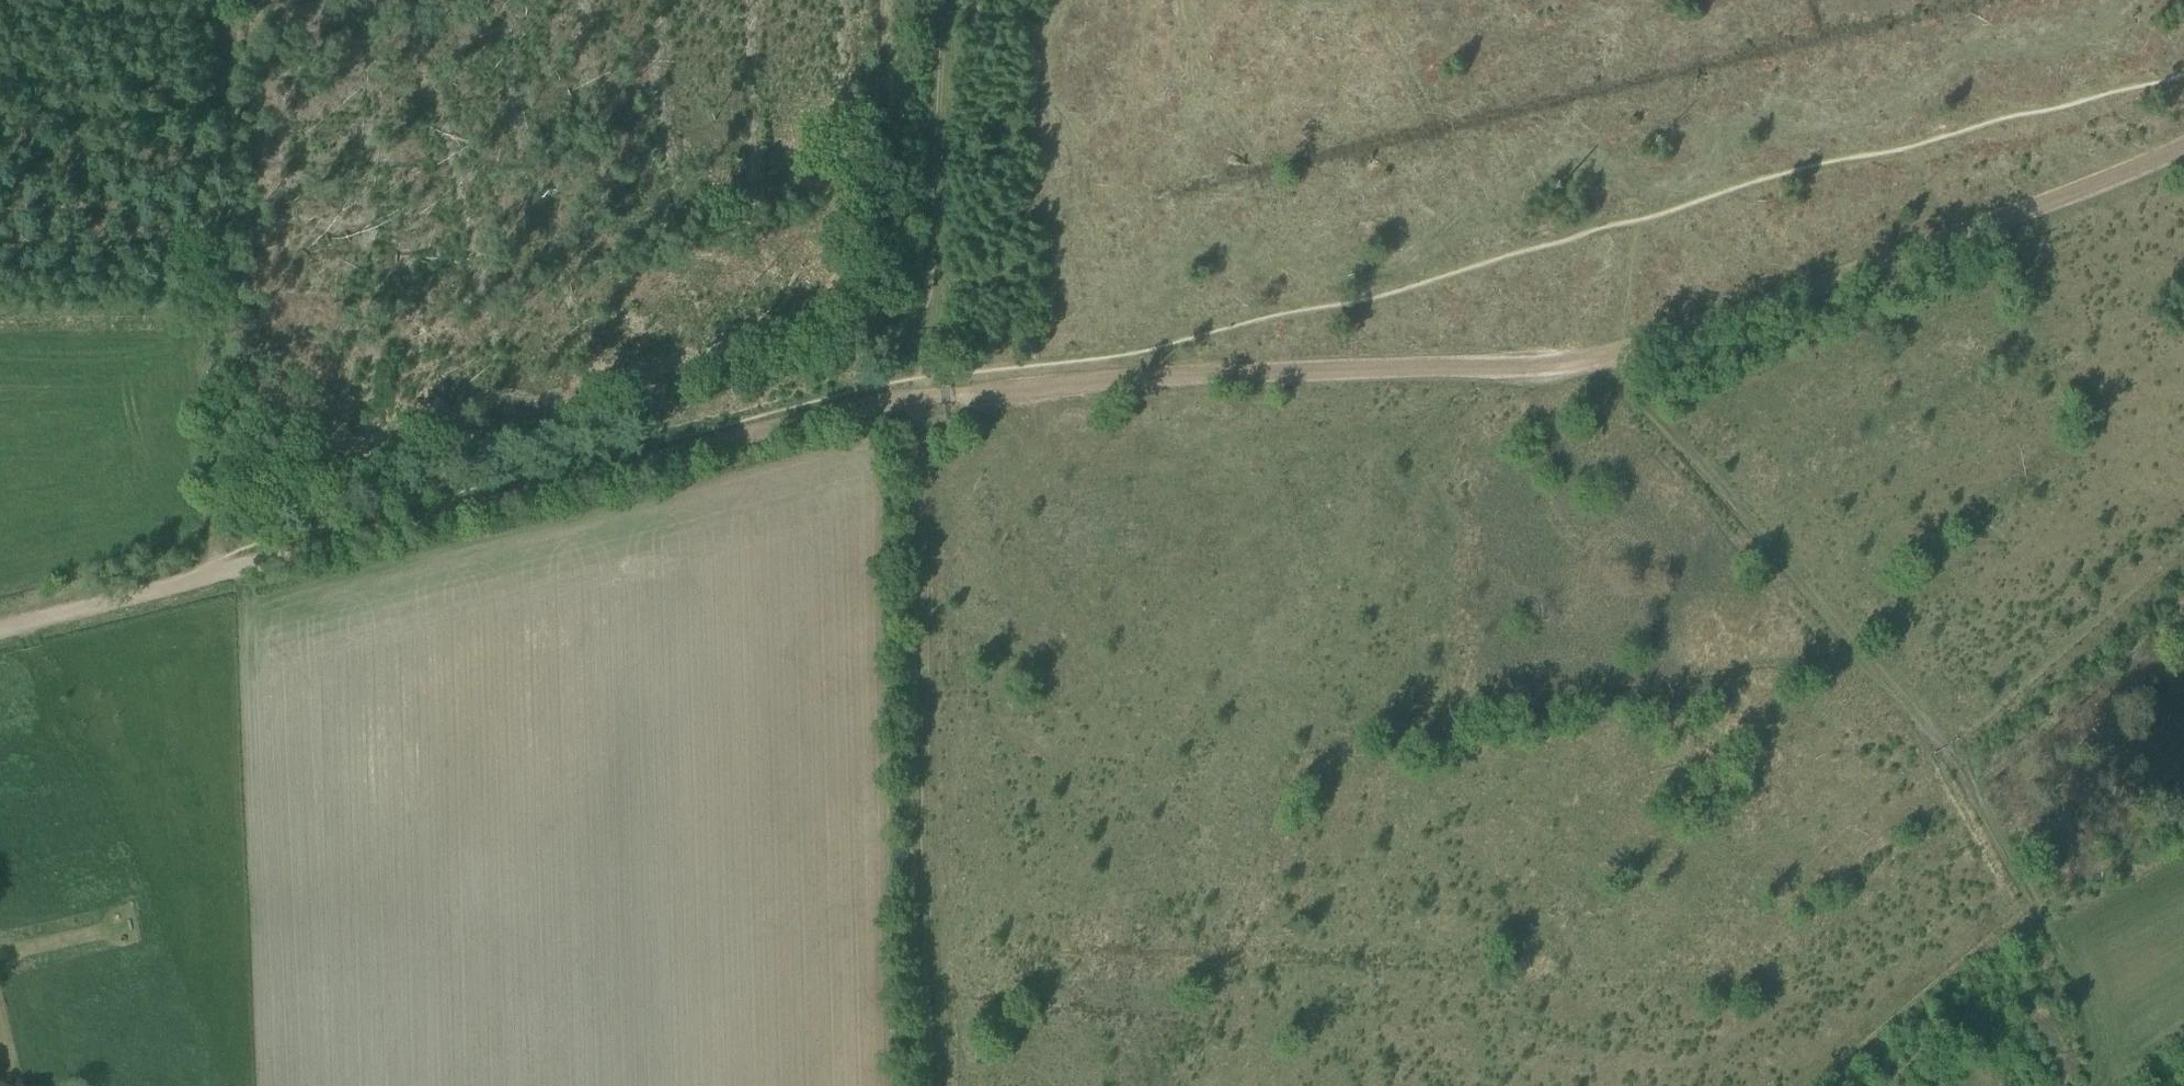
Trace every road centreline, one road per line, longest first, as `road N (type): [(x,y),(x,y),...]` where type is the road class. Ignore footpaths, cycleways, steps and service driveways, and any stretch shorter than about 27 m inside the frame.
road 1 (track): [(0,621),(917,395)]
road 2 (track): [(917,395),(1422,369),(1622,350)]
road 3 (track): [(1622,350),(2183,150)]
road 4 (track): [(948,0),(917,395)]

